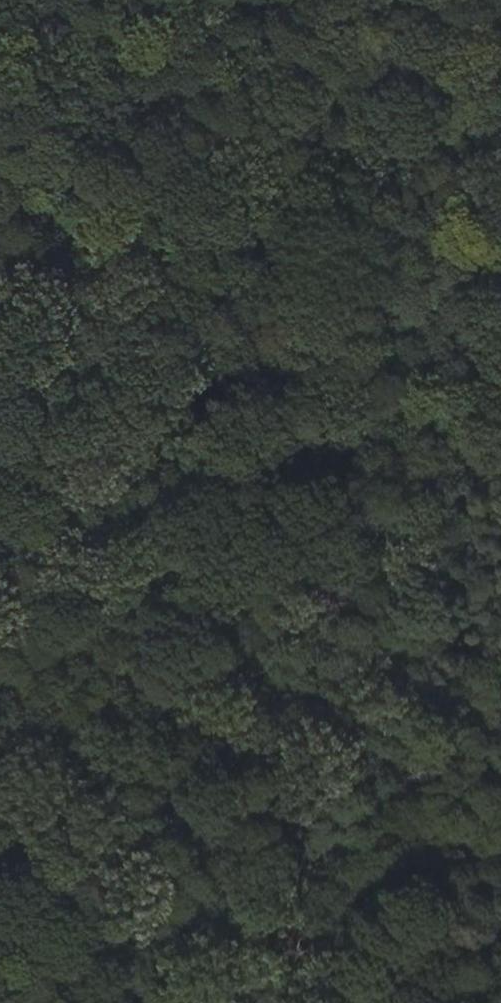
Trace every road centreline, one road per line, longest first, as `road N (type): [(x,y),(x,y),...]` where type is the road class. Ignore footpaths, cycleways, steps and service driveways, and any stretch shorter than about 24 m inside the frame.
road 1 (track): [(0,141),(500,417)]

